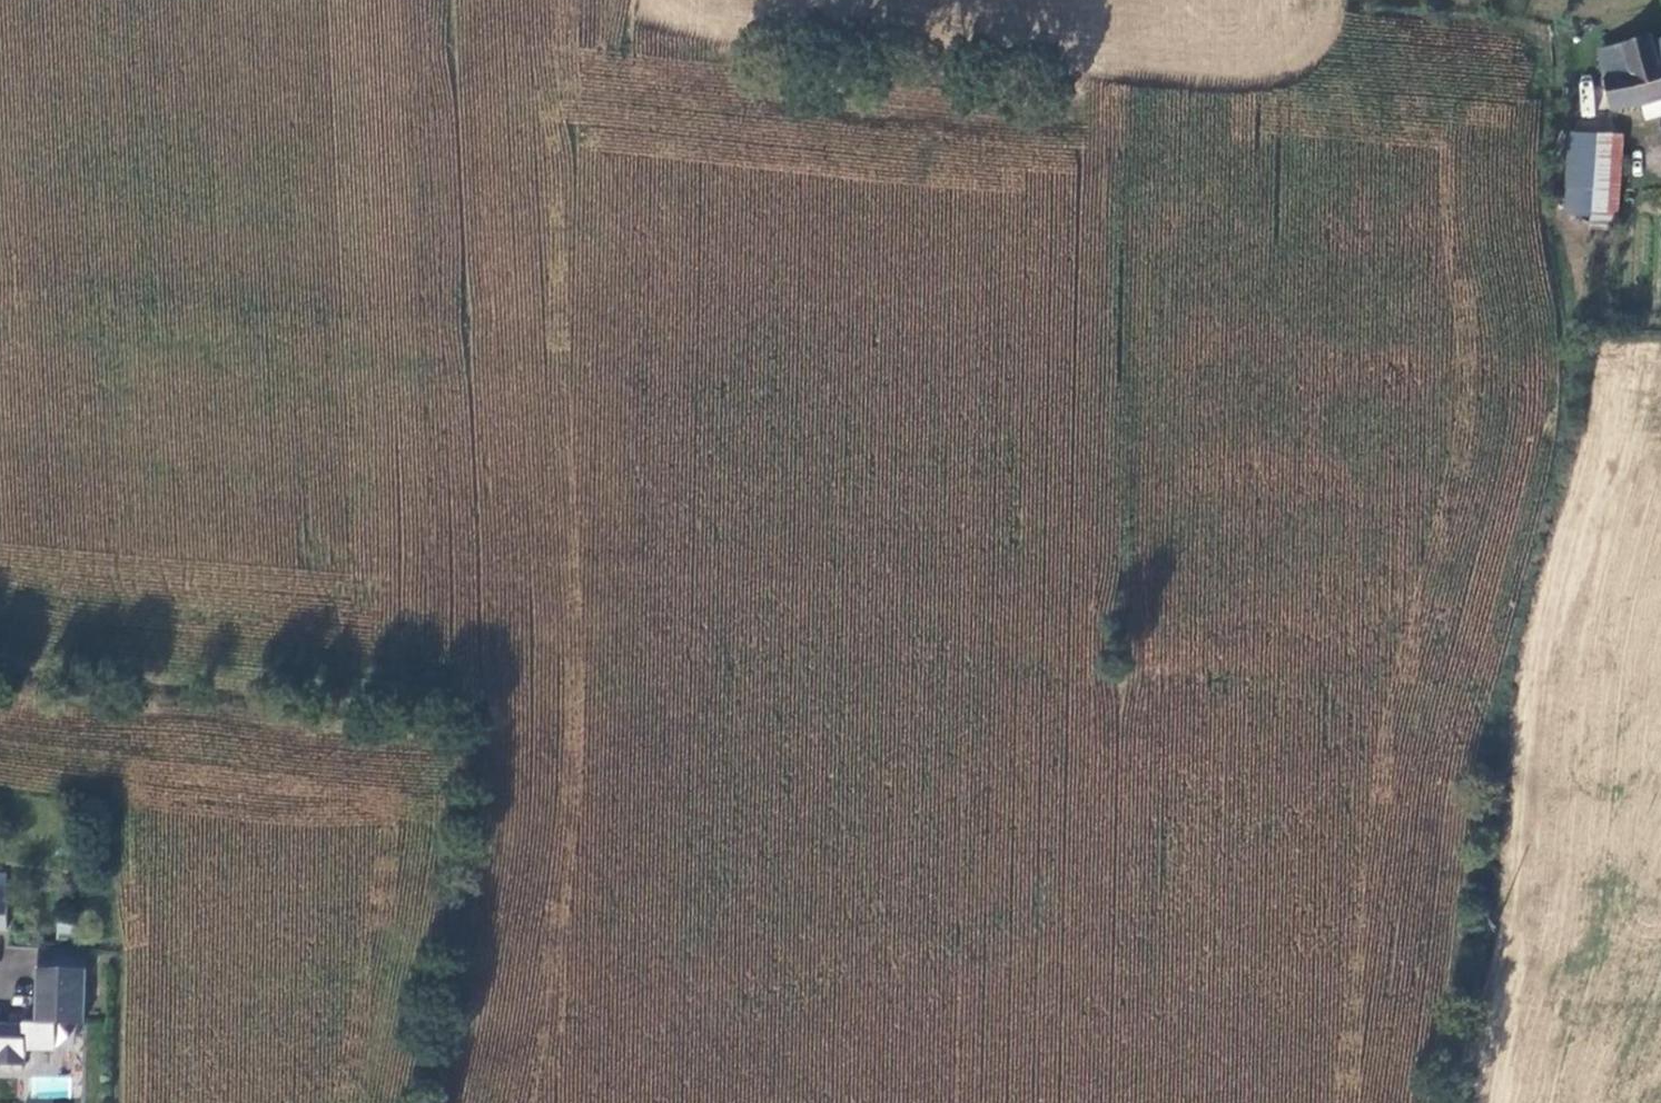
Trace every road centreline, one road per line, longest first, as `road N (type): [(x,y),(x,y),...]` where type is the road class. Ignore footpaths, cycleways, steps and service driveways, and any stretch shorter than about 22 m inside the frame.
road 1 (residential): [(125,1102),(144,753),(0,748)]

